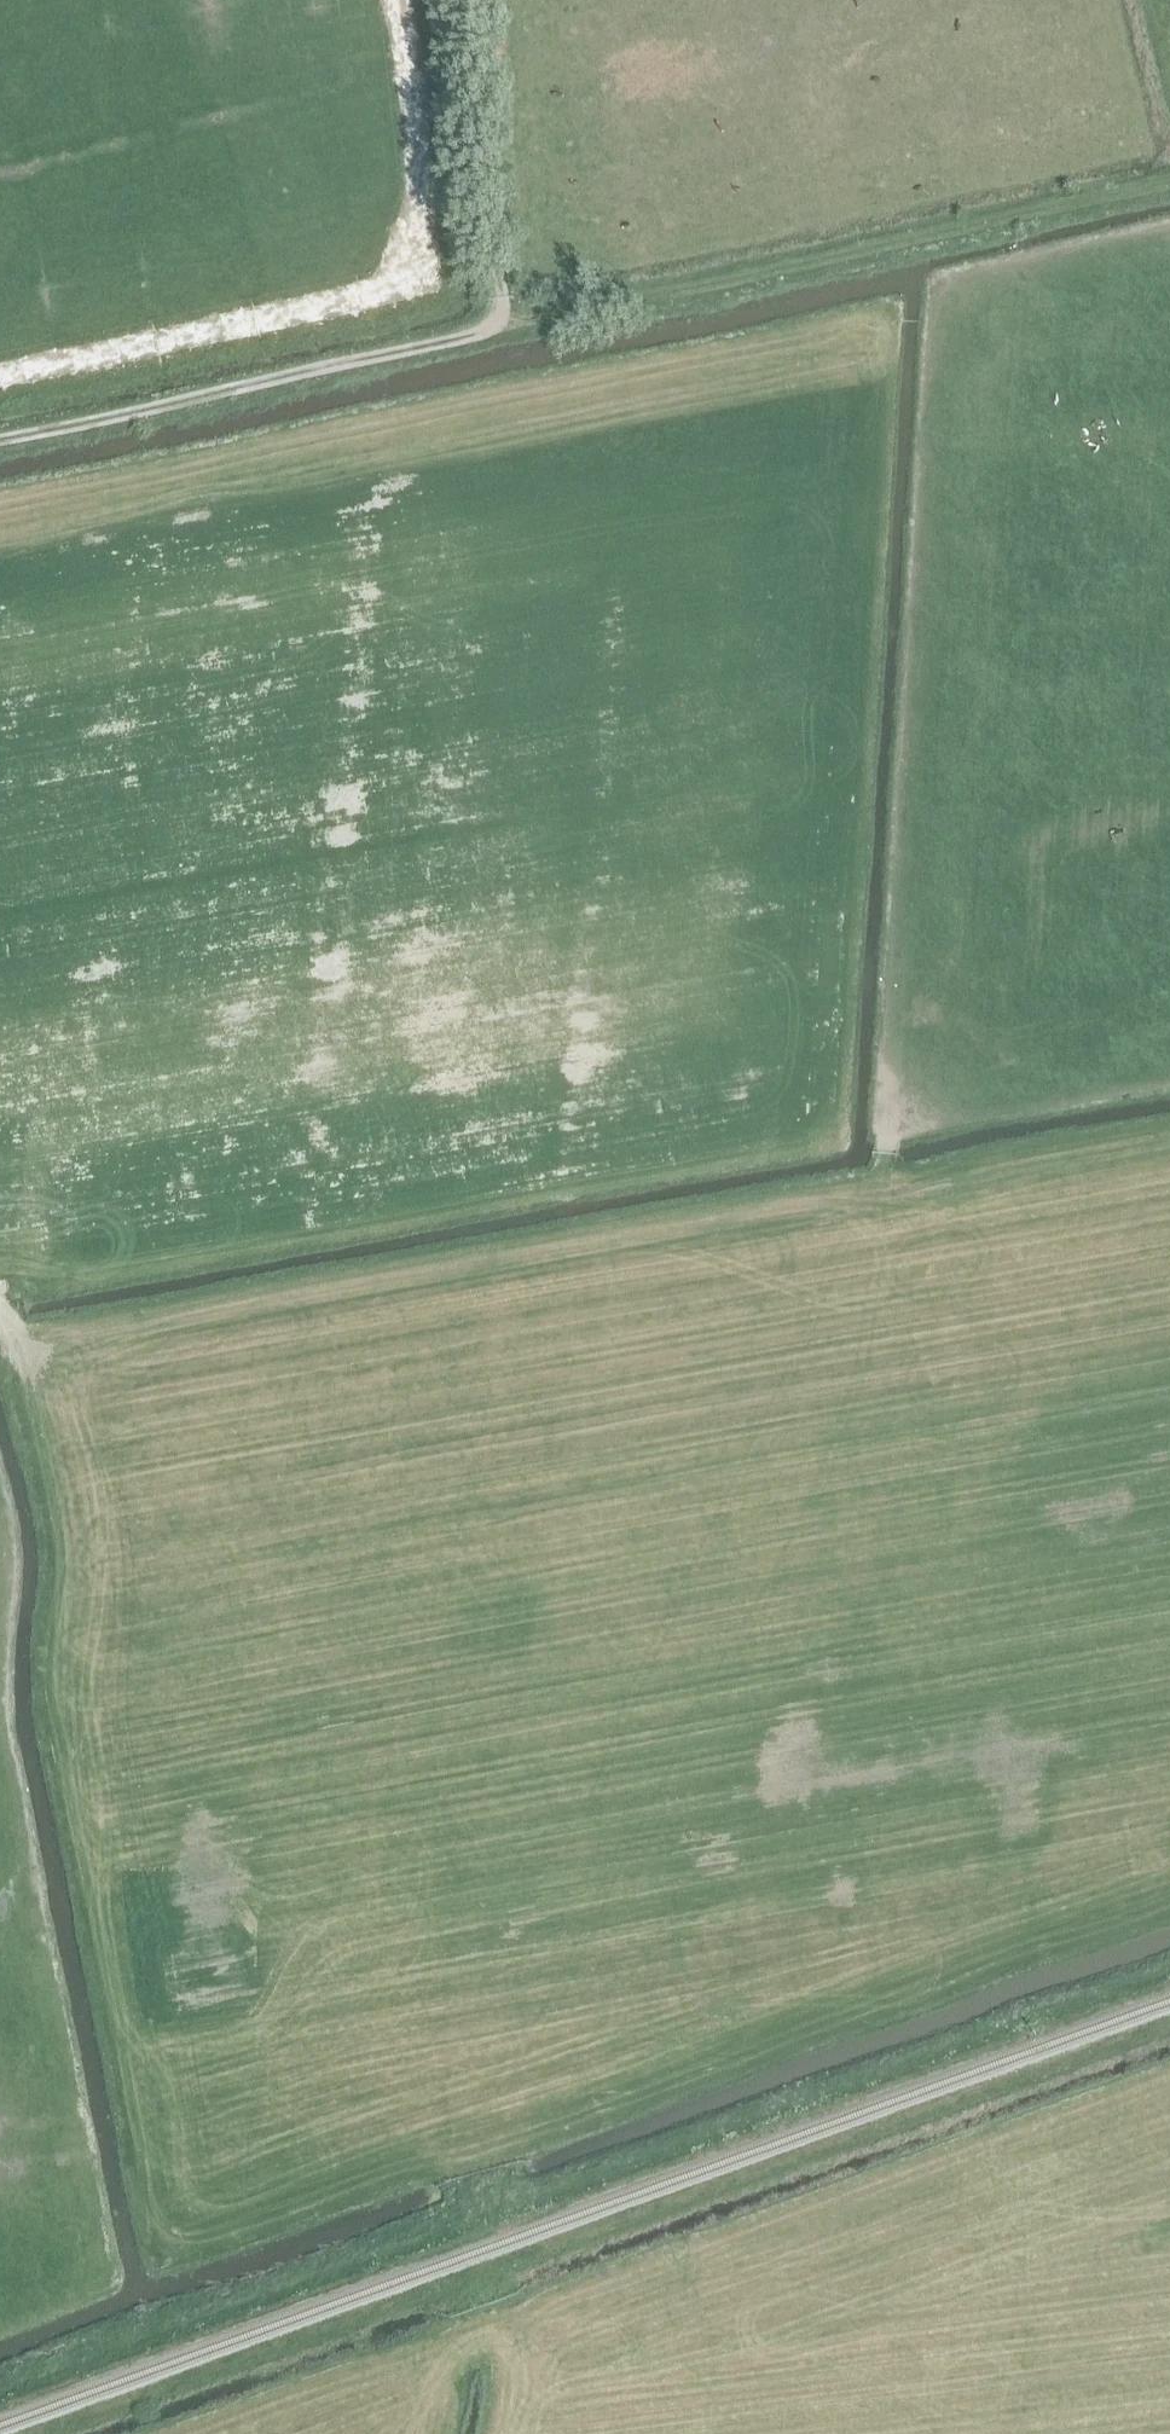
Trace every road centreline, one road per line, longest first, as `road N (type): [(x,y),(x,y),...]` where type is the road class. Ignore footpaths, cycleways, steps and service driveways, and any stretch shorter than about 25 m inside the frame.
road 1 (track): [(495,334),(1169,190)]
road 2 (unclassified): [(0,443),(495,334)]

